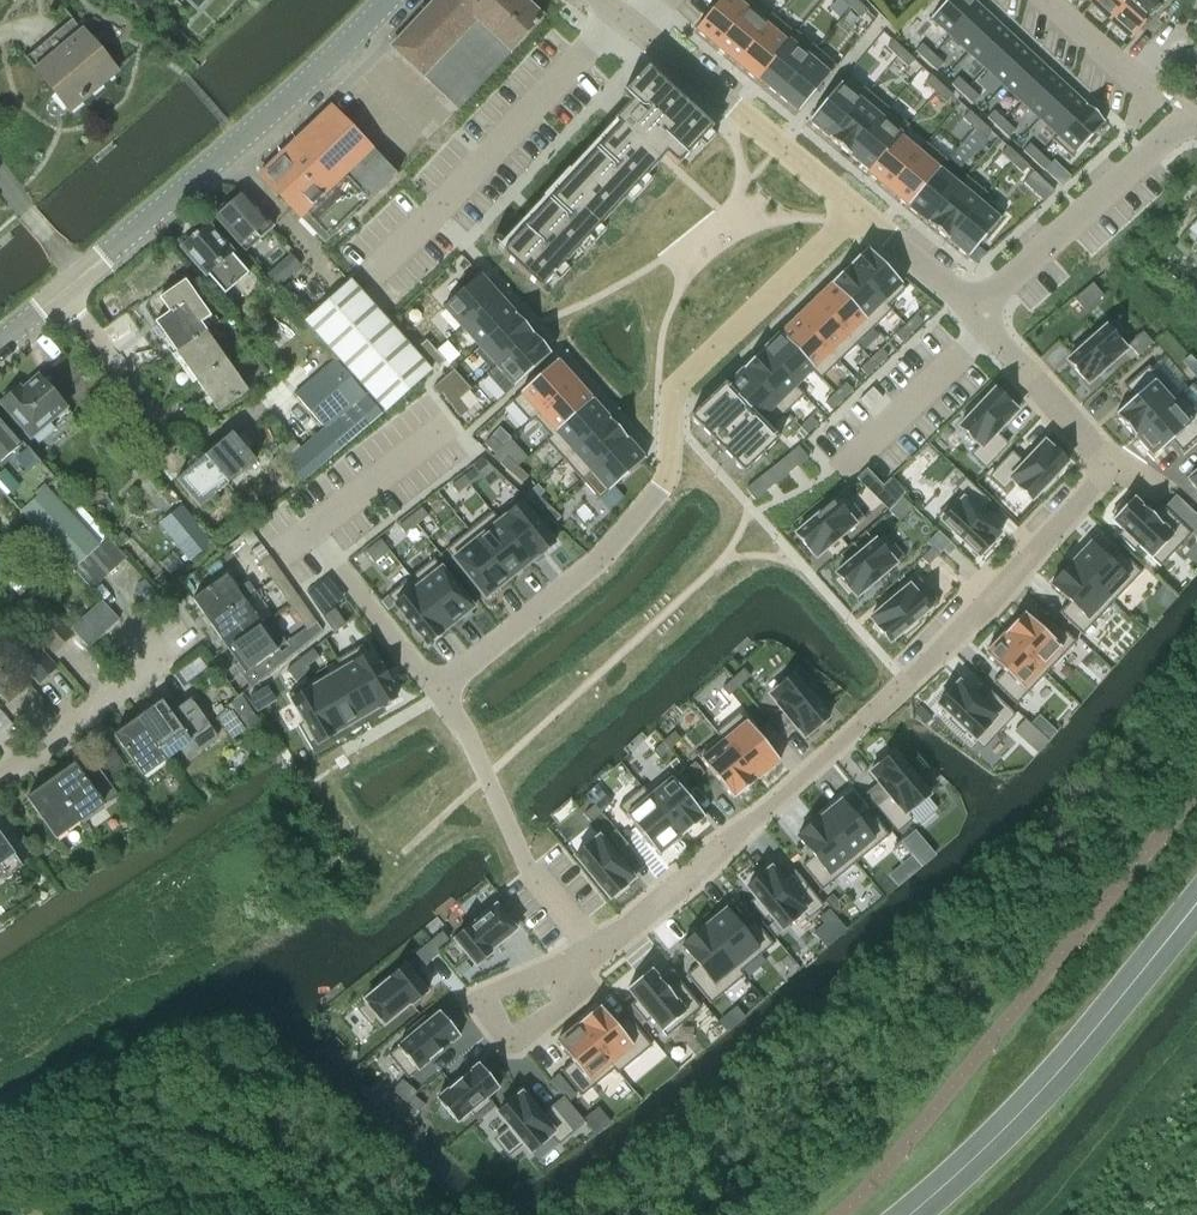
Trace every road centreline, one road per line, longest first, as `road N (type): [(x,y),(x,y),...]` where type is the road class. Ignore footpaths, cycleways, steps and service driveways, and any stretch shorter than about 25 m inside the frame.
road 1 (residential): [(974,314),(1109,467),(905,678),(505,1015)]
road 2 (residential): [(862,215),(676,394),(677,456),(664,483),(587,568),(436,694)]
road 3 (residential): [(77,278),(387,0)]
road 4 (residential): [(620,10),(365,280)]
road 5 (residential): [(620,10),(862,215)]
road 6 (residential): [(974,314),(1190,116)]
road 7 (residential): [(0,771),(158,656)]
road 8 (residential): [(1190,116),(1137,84),(1044,0)]
road 9 (residential): [(59,295),(151,421),(174,419)]
road 10 (residential): [(862,215),(974,314)]
road 11 (residential): [(77,278),(0,177)]

